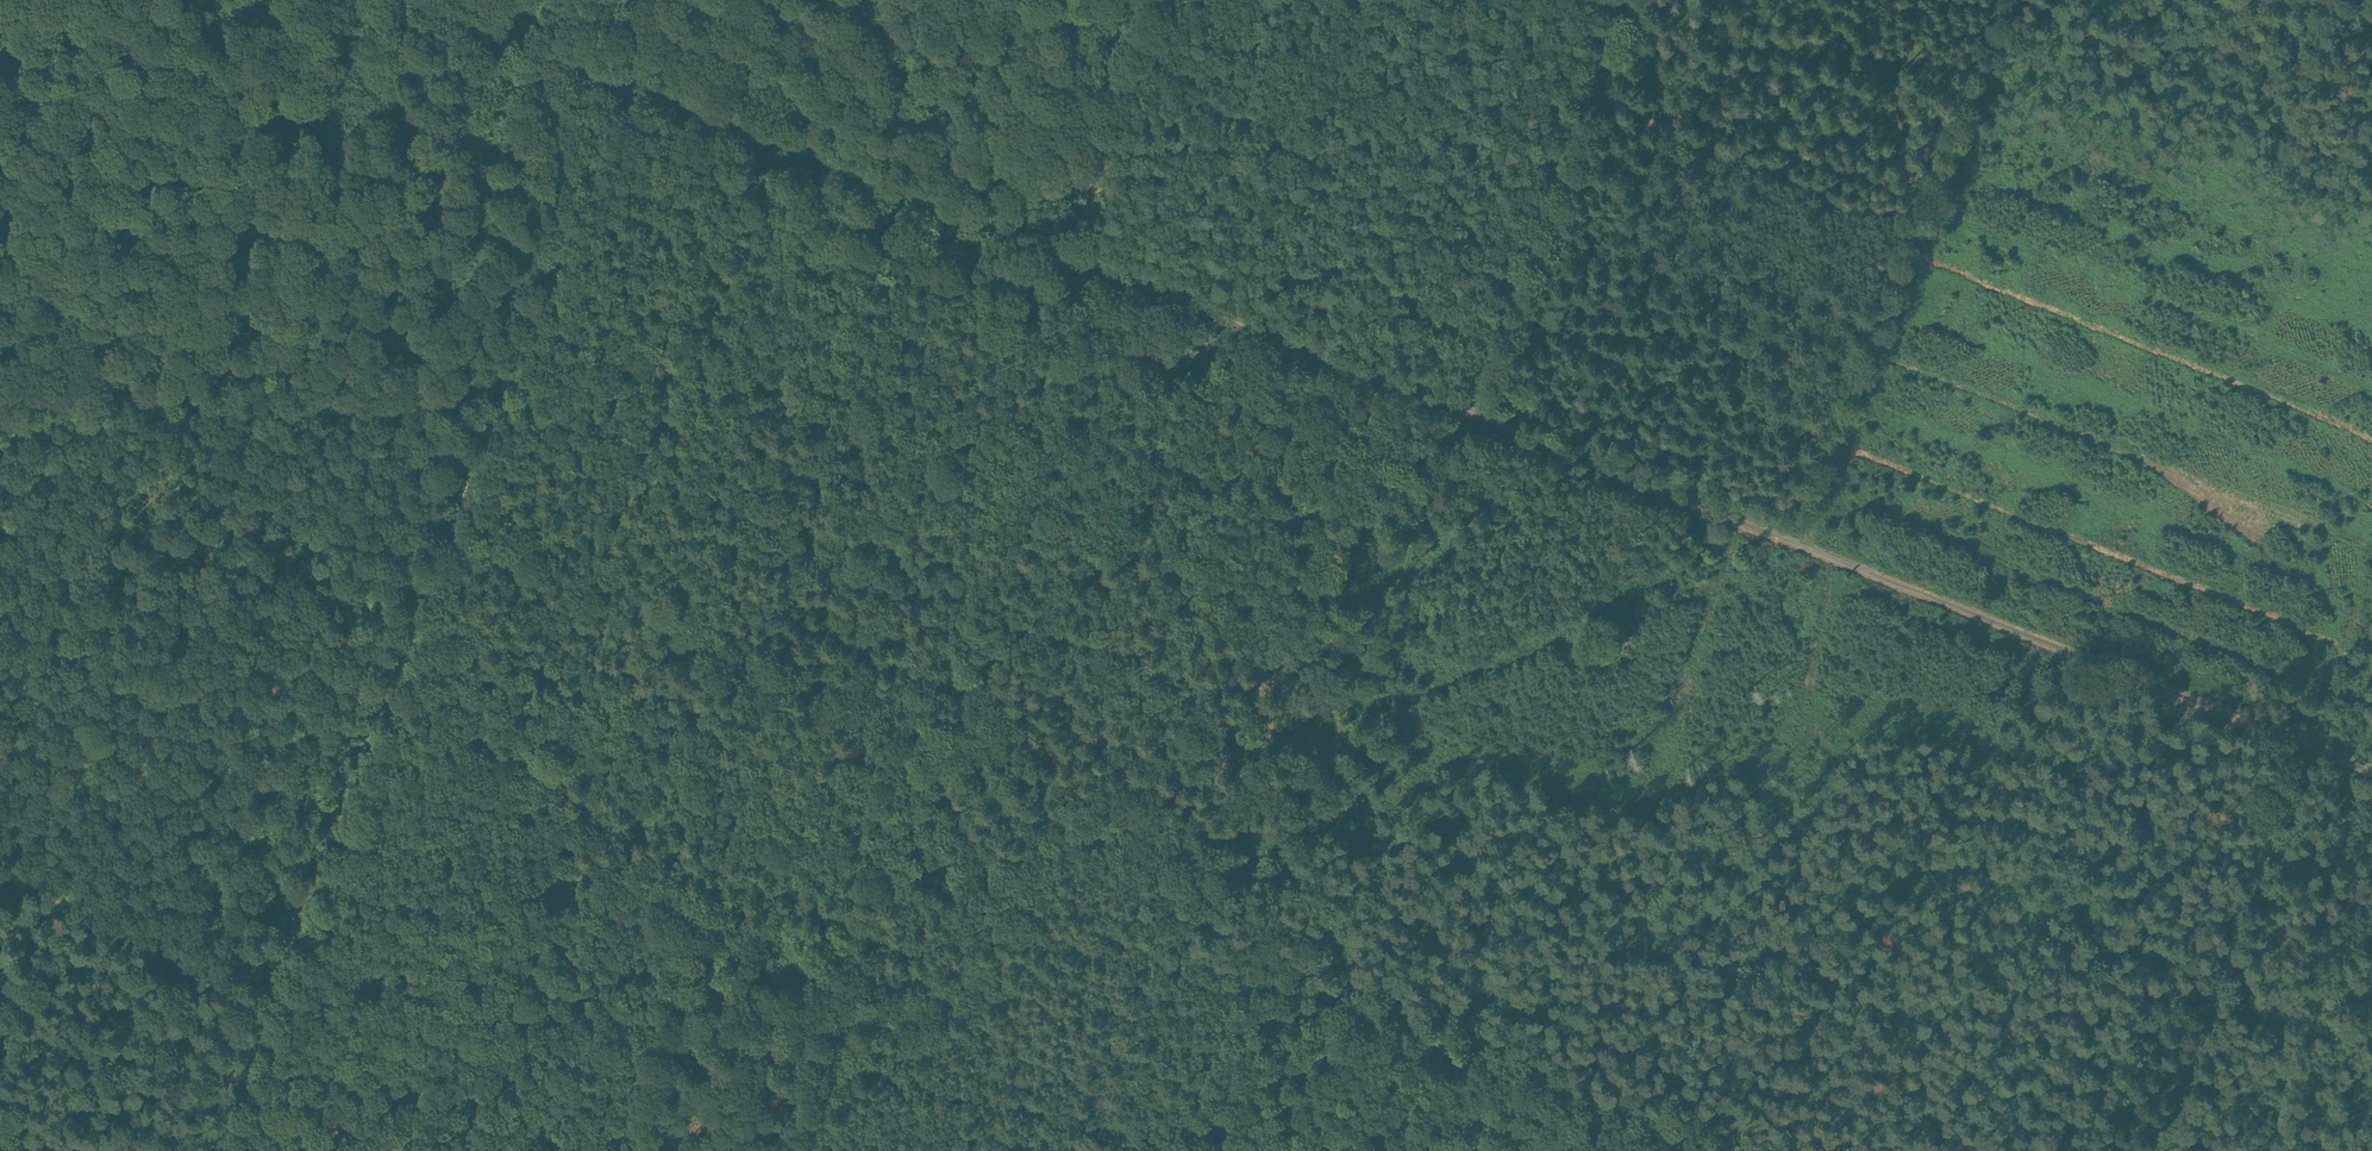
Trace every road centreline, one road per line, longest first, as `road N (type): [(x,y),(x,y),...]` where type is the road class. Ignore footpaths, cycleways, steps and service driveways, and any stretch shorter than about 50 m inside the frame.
road 1 (track): [(630,69),(511,392),(248,1000),(192,1150)]
road 2 (track): [(1470,407),(630,69)]
road 3 (track): [(2307,740),(1470,407)]
road 4 (track): [(1177,1150),(1470,407)]
road 5 (track): [(2007,0),(1801,542)]
road 6 (track): [(0,413),(156,390),(511,392)]
road 7 (track): [(1470,407),(1630,0)]
road 8 (track): [(630,69),(448,0)]
road 9 (track): [(2307,740),(2371,573)]

